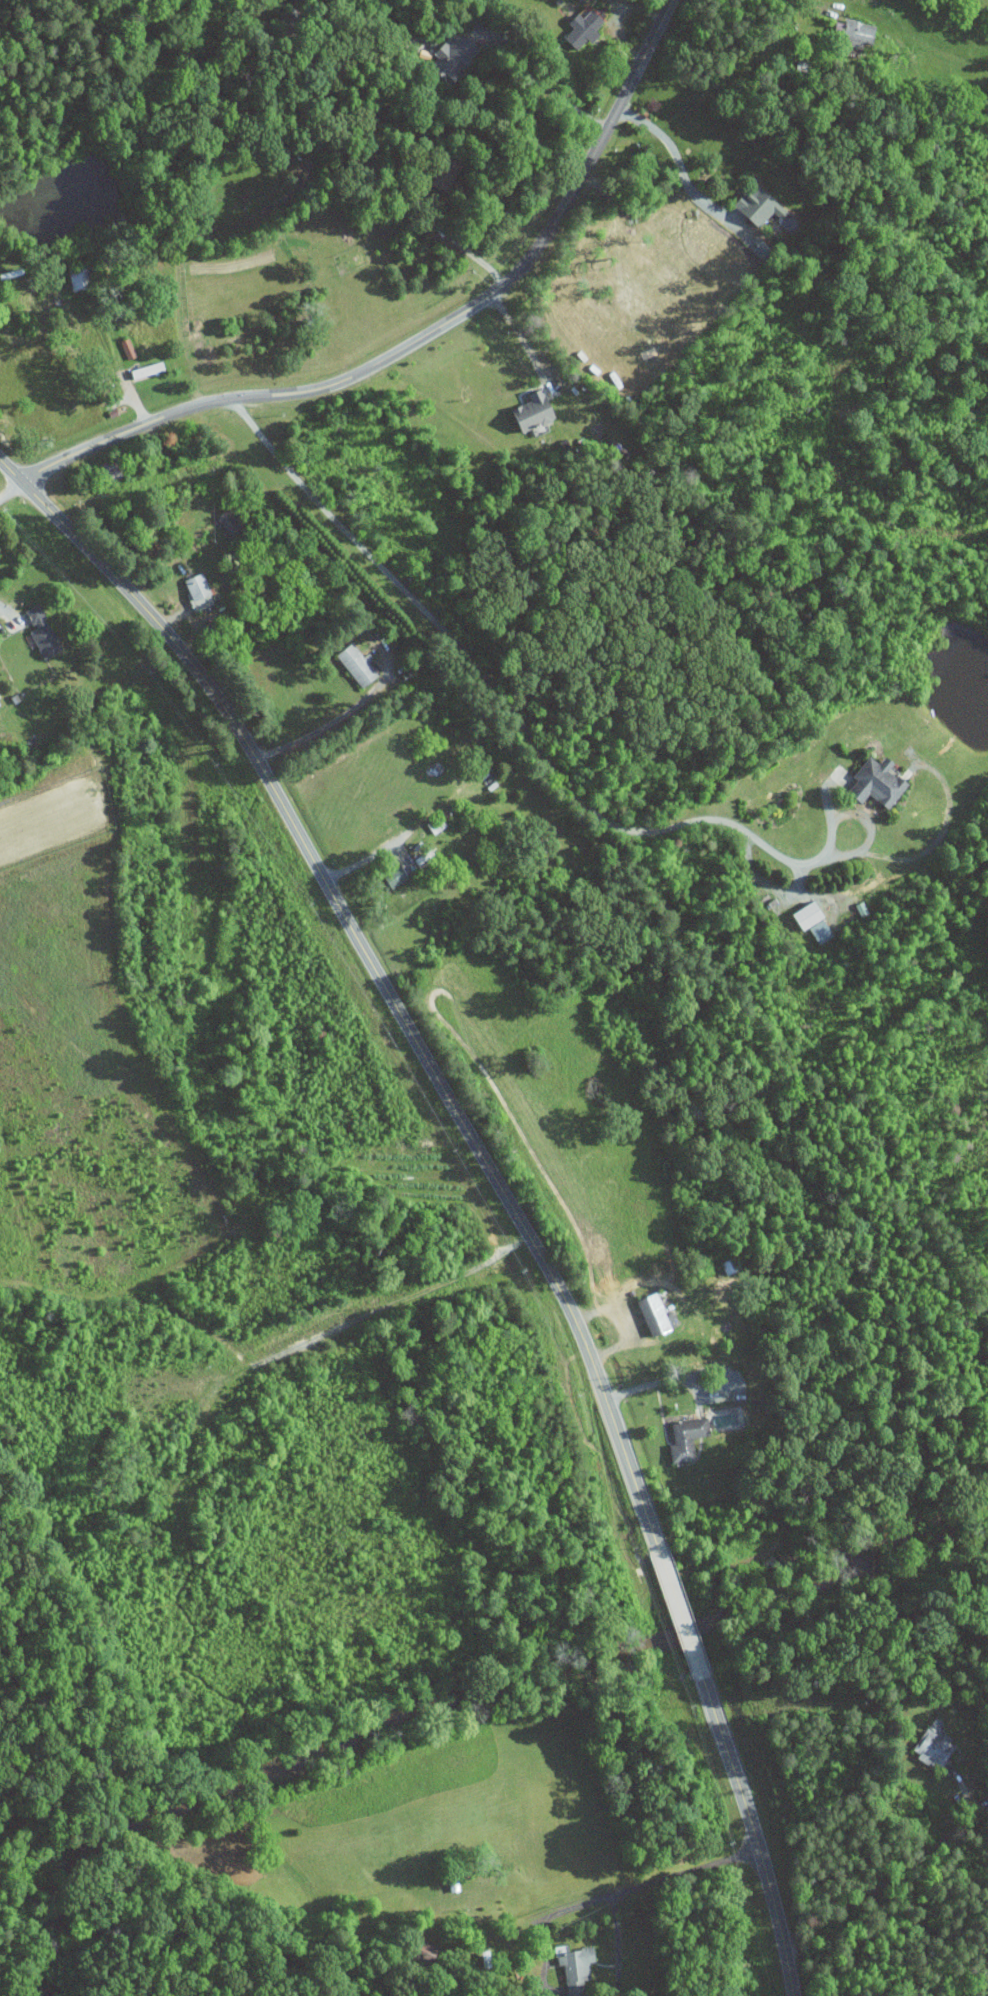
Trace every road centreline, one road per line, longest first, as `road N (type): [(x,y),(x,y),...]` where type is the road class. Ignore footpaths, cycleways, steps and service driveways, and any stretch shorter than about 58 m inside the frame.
road 1 (tertiary): [(655,1541),(580,1330),(225,710),(160,626),(0,461)]
road 2 (residential): [(24,485),(207,403),(328,389),(492,298),(544,241),(673,0)]
road 3 (tertiary): [(793,1995),(750,1815),(704,1683)]
road 4 (tertiary): [(704,1683),(655,1541)]

